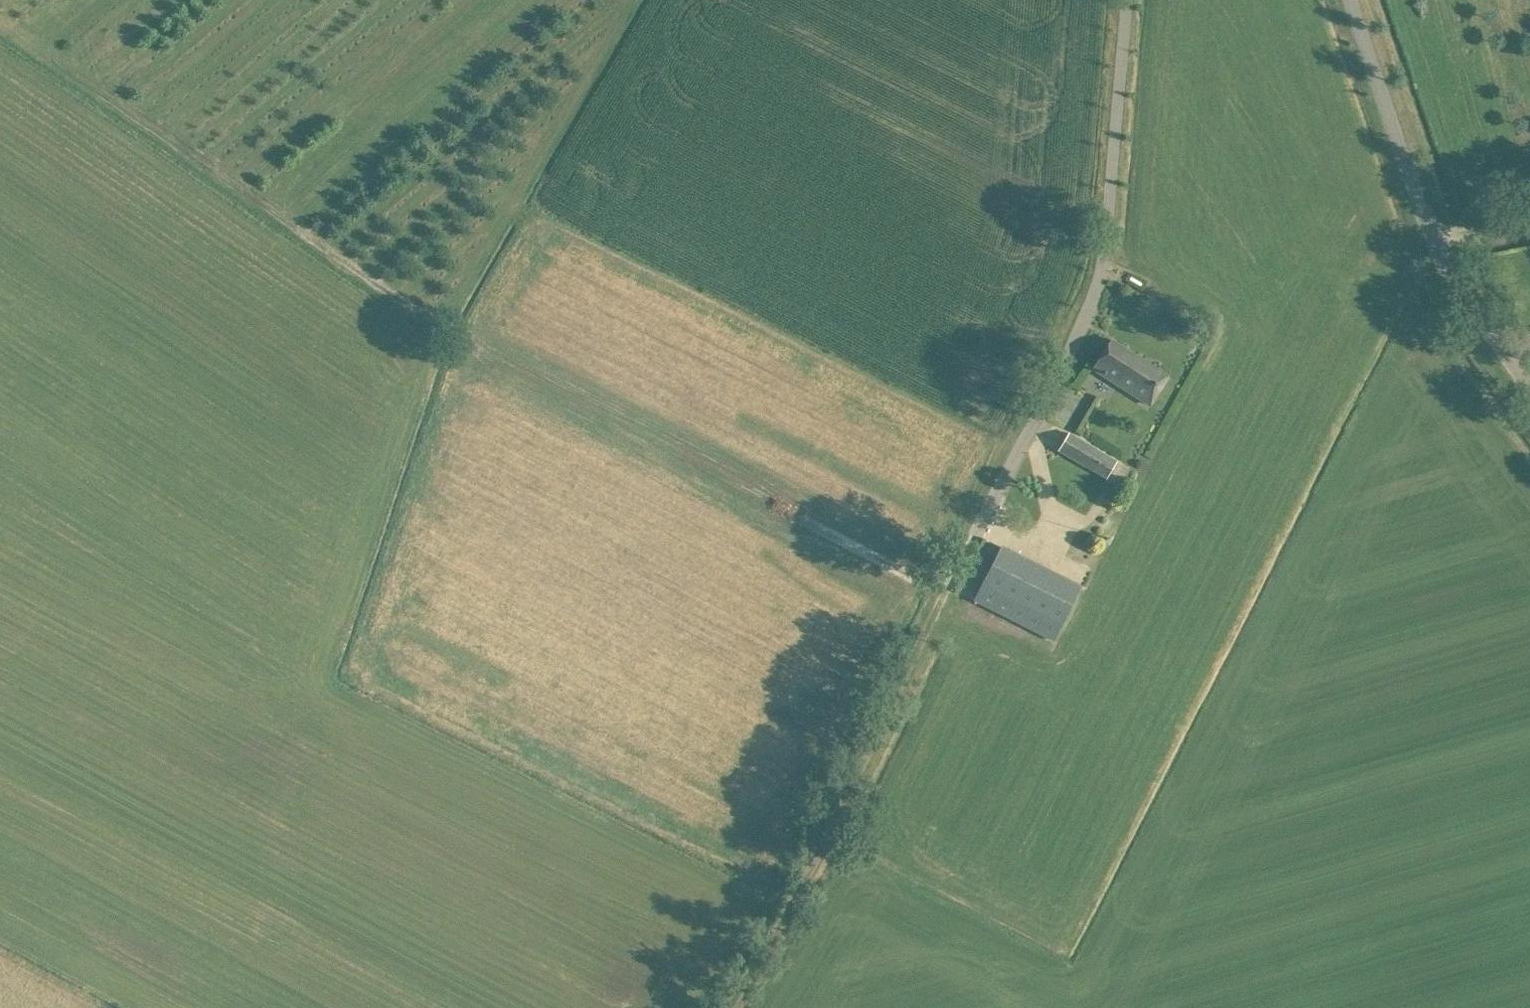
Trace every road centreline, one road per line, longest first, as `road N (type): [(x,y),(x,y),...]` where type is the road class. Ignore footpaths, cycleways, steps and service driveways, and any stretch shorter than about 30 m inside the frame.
road 1 (track): [(1042,404),(715,1007)]
road 2 (unclassified): [(1529,394),(1480,337),(1438,257),(1351,0)]
road 3 (unclassified): [(1042,404),(1092,302),(1116,182),(1129,0)]

